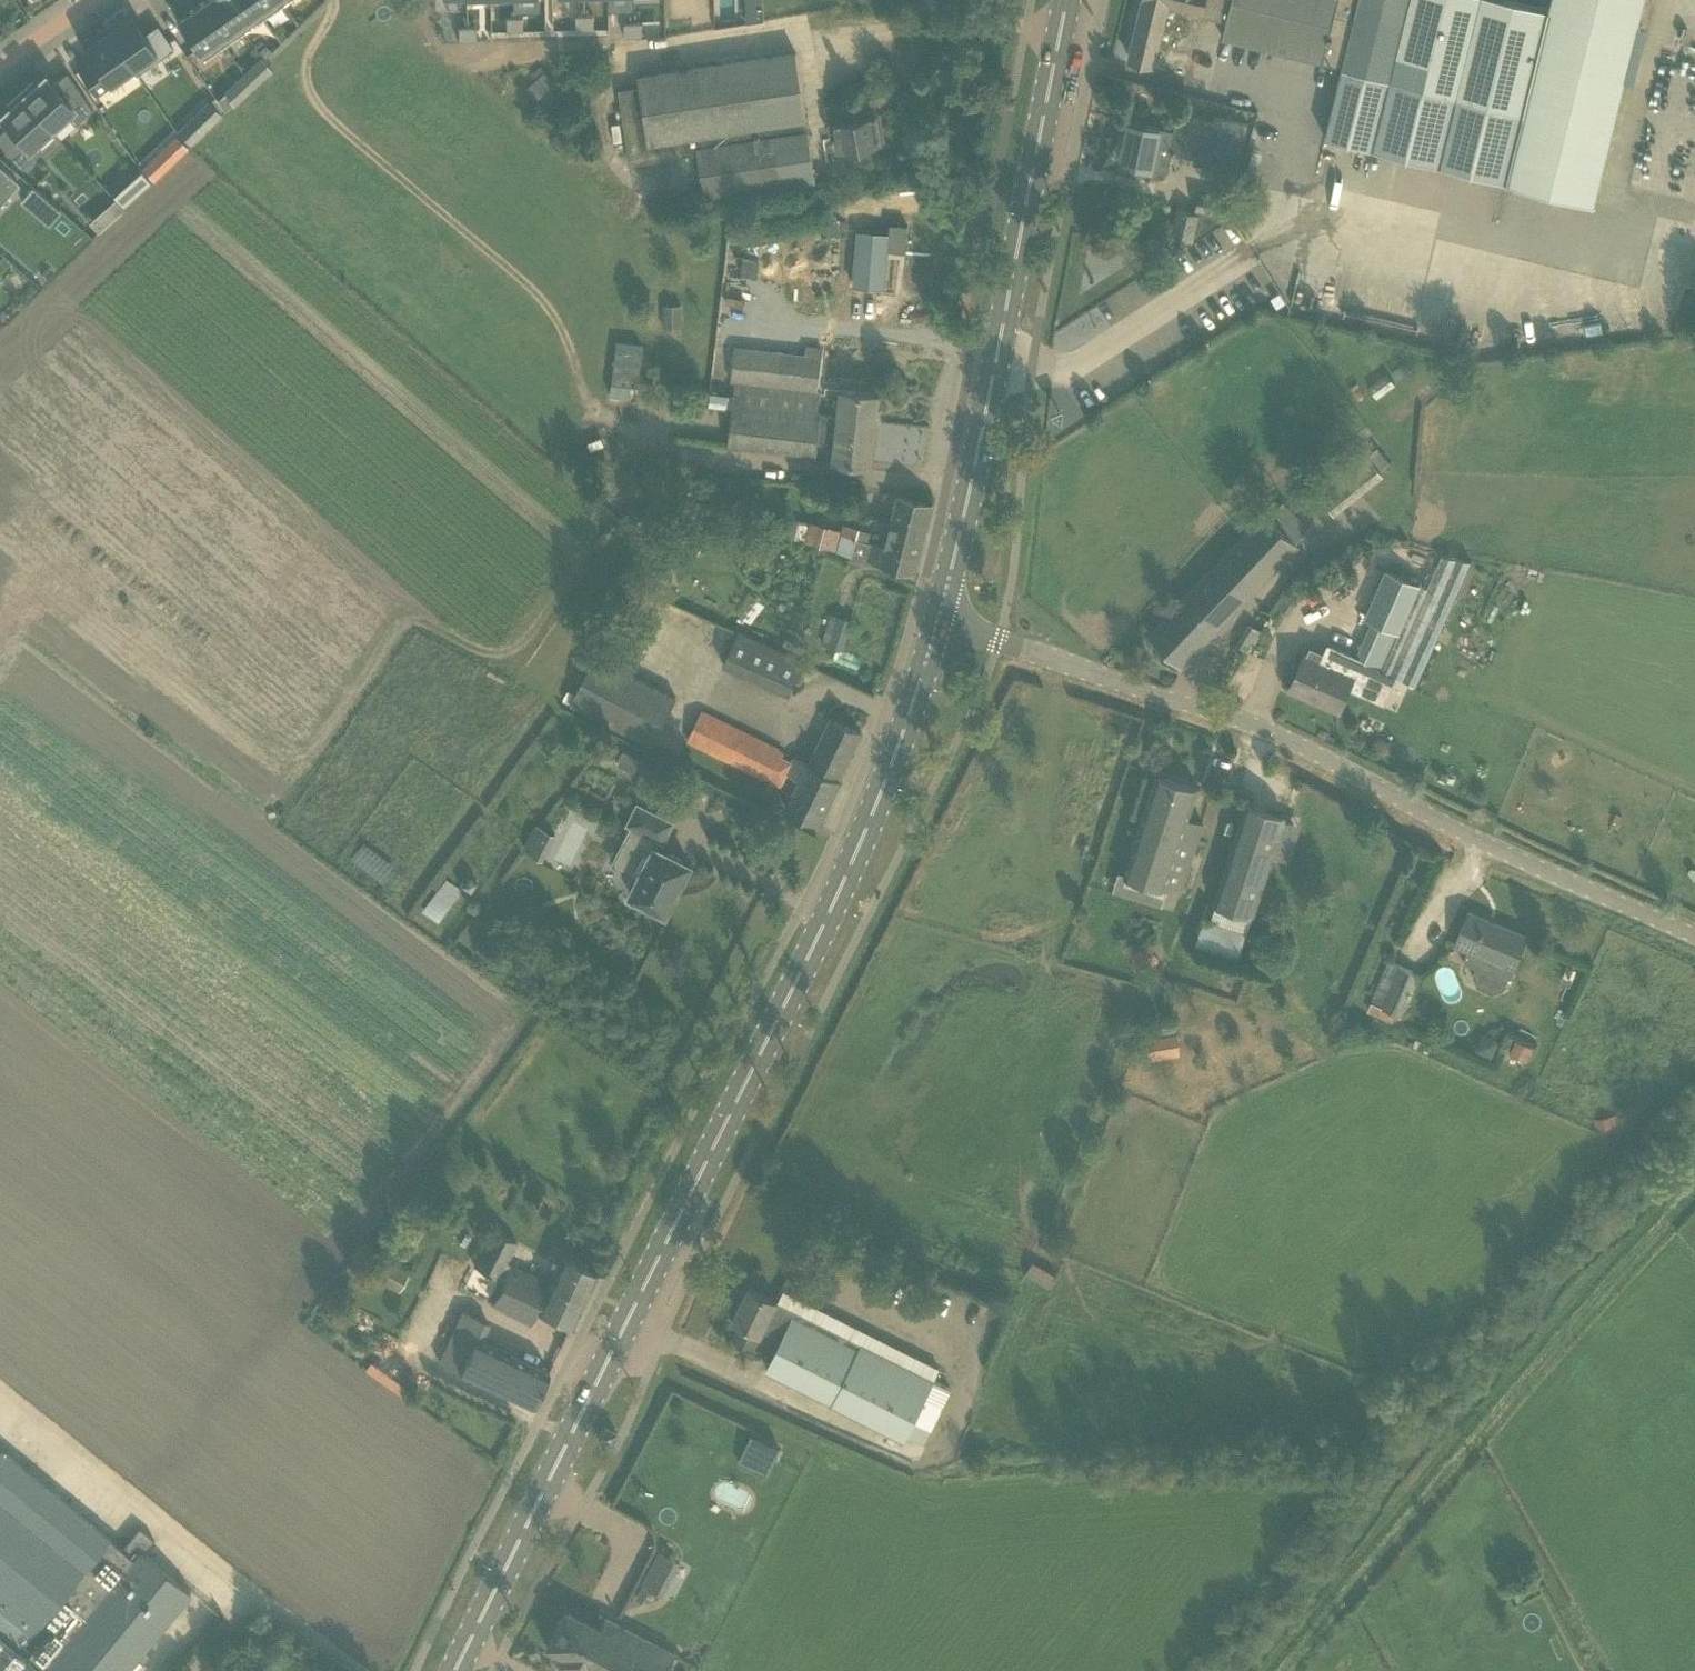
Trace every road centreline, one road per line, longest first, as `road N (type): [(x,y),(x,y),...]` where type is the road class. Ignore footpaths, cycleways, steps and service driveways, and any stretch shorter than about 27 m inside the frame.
road 1 (secondary): [(455,1670),(598,1399),(863,838),(941,619)]
road 2 (unclassified): [(1694,935),(1318,750),(941,619)]
road 3 (secondary): [(941,619),(1006,358),(1074,0)]
road 4 (track): [(0,1389),(354,1670)]

